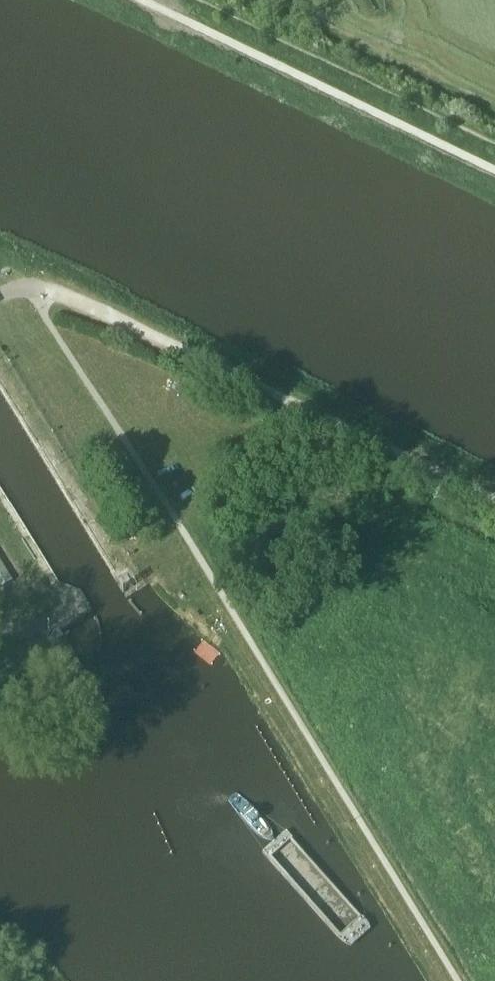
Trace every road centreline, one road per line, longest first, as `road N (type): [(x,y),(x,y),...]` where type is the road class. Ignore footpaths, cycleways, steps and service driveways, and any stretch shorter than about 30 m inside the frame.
road 1 (track): [(24,288),(55,289),(494,499)]

